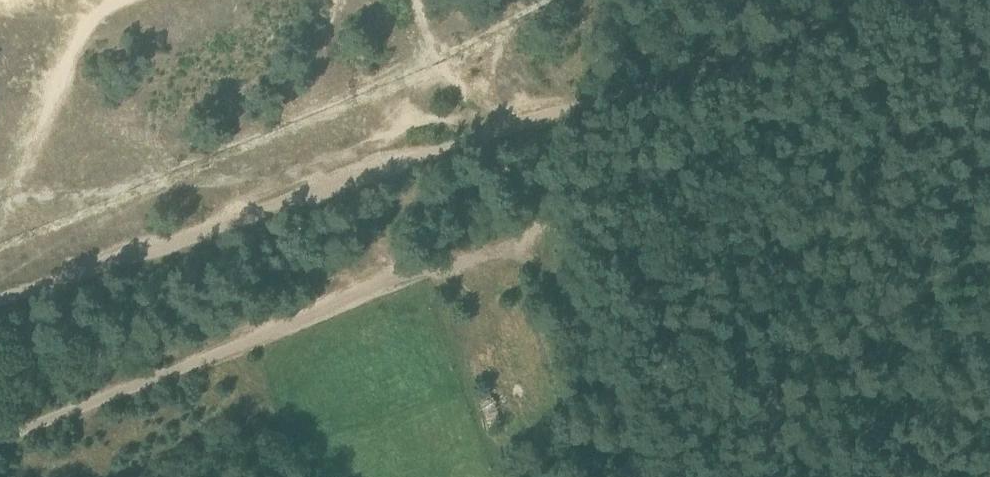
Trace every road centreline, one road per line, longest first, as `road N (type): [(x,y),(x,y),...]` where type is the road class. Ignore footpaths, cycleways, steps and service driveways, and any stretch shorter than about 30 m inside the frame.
road 1 (track): [(531,220),(508,241),(0,440)]

